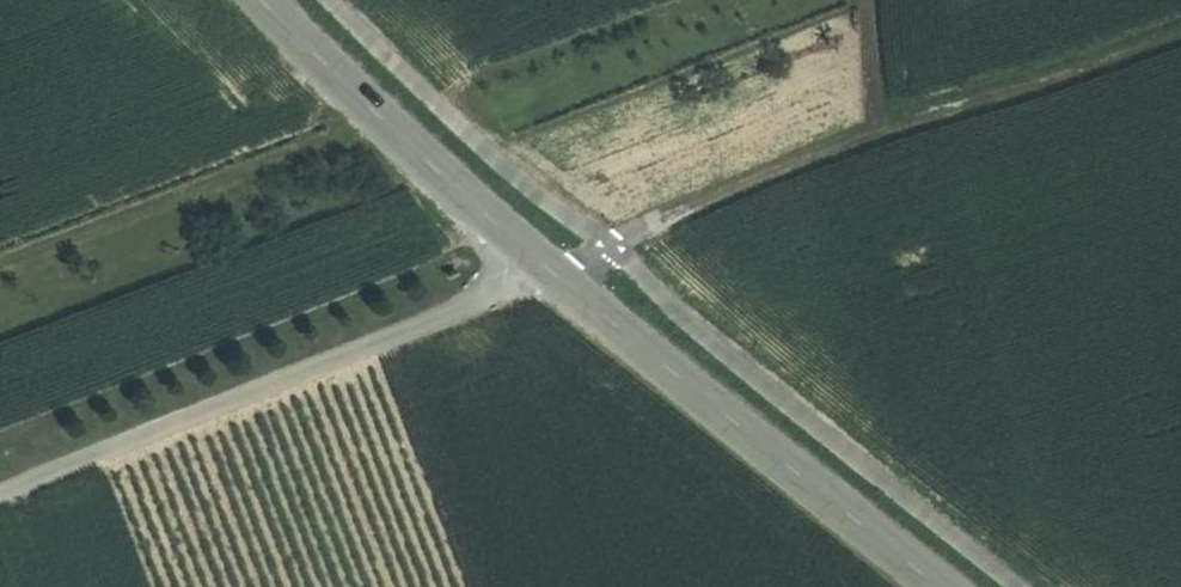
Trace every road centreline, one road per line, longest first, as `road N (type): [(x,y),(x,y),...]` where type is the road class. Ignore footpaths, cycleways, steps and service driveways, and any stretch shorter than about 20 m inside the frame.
road 1 (track): [(0,496),(876,131),(1180,40)]
road 2 (secondary): [(934,586),(549,273),(262,0)]

